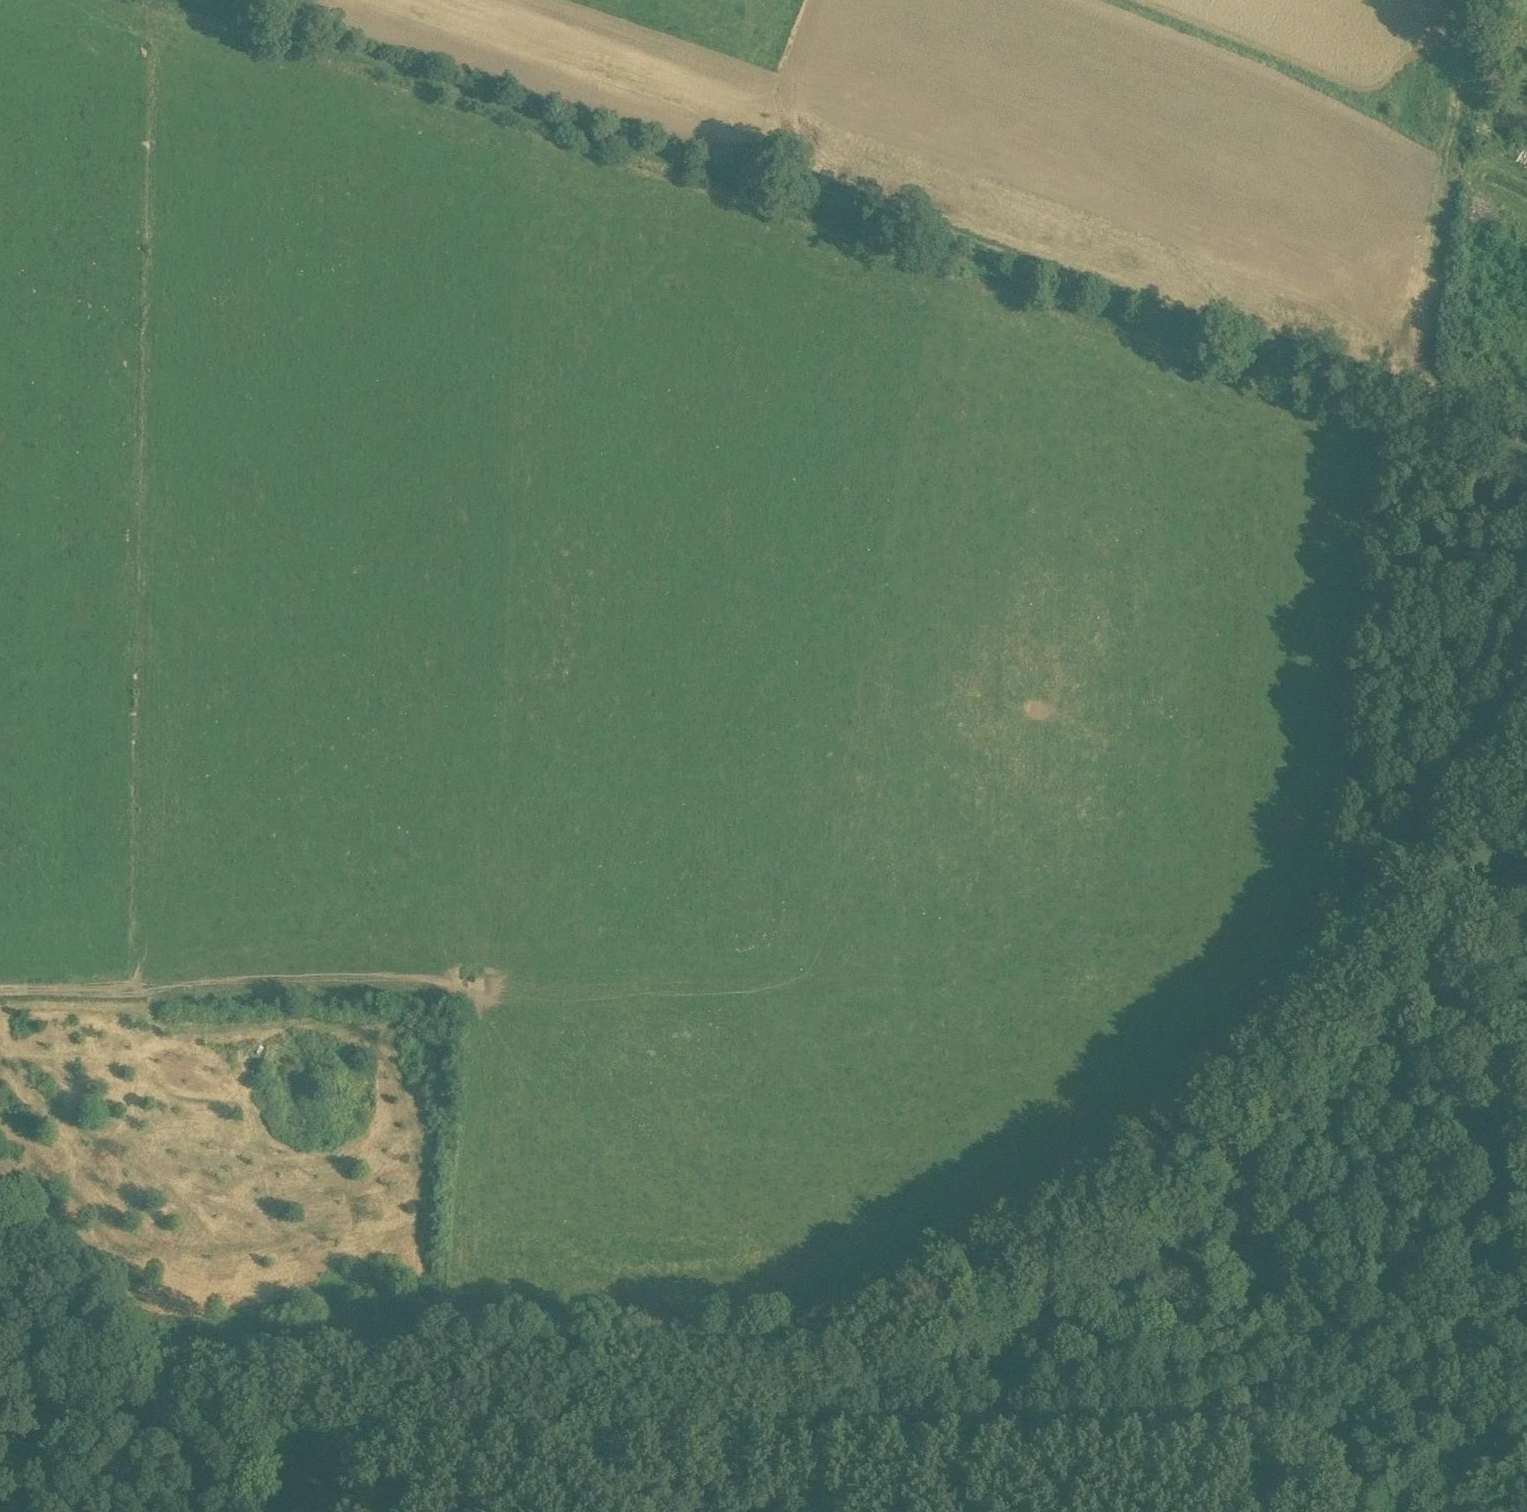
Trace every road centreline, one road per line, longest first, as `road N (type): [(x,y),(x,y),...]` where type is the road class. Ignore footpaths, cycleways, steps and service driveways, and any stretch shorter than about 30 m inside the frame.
road 1 (track): [(0,1405),(608,1402),(795,1378),(993,1284),(1157,1179),(1369,968),(1526,774)]

